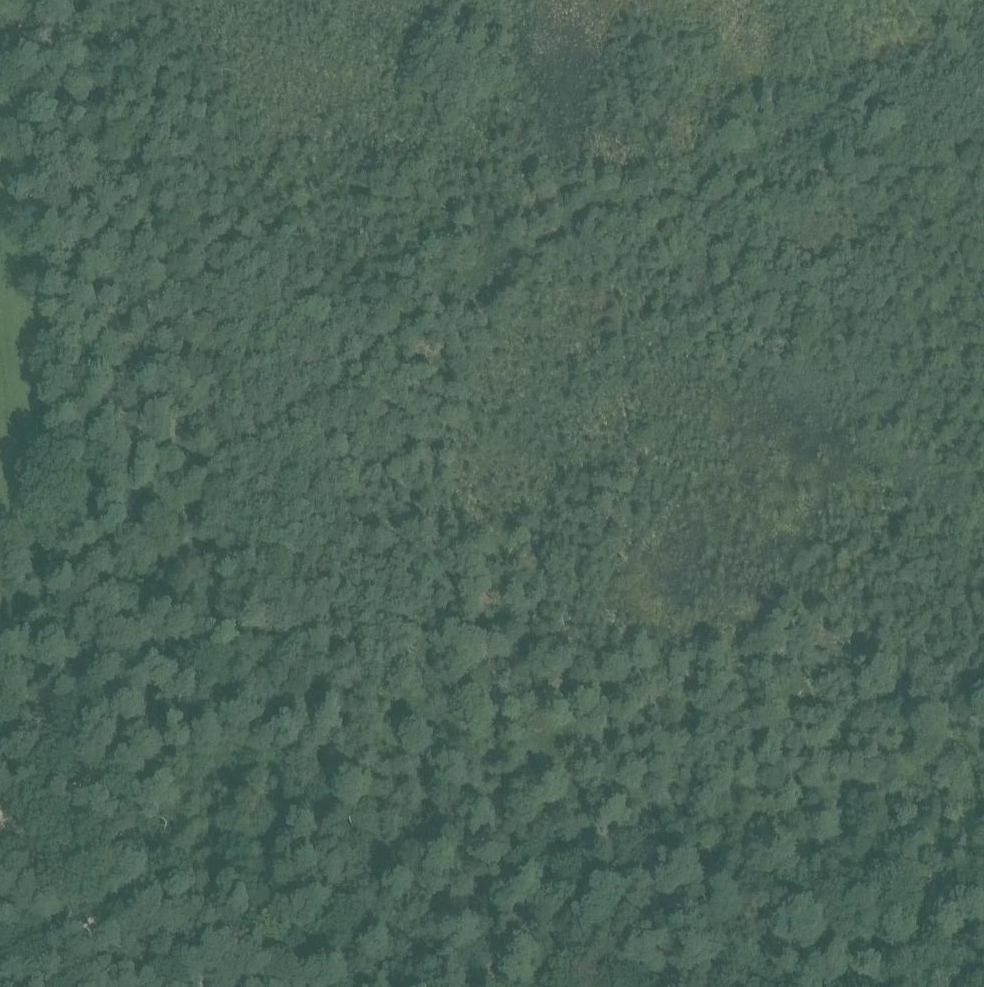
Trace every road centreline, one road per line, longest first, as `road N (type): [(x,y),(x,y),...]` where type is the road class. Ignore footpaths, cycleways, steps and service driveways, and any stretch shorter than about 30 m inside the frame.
road 1 (track): [(102,916),(0,823)]

